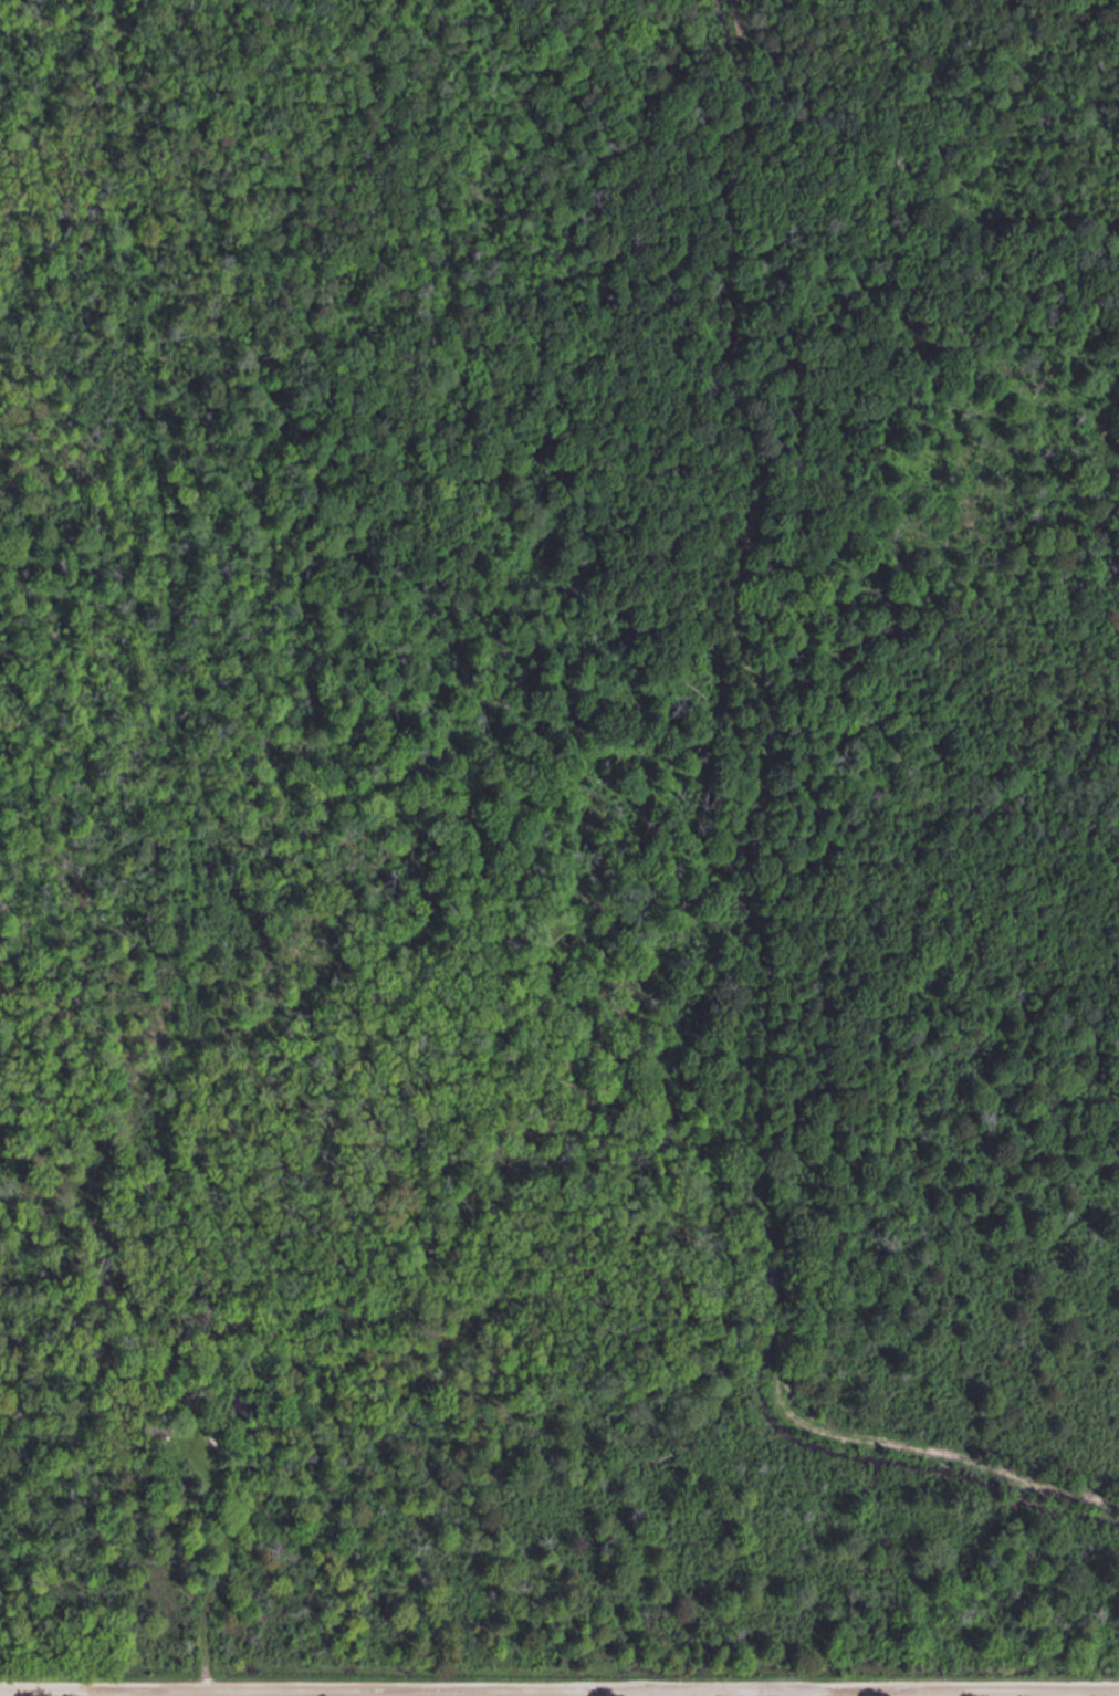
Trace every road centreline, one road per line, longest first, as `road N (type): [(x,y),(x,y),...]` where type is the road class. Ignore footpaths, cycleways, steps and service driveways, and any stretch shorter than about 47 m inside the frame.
road 1 (residential): [(0,1689),(1118,1688)]

